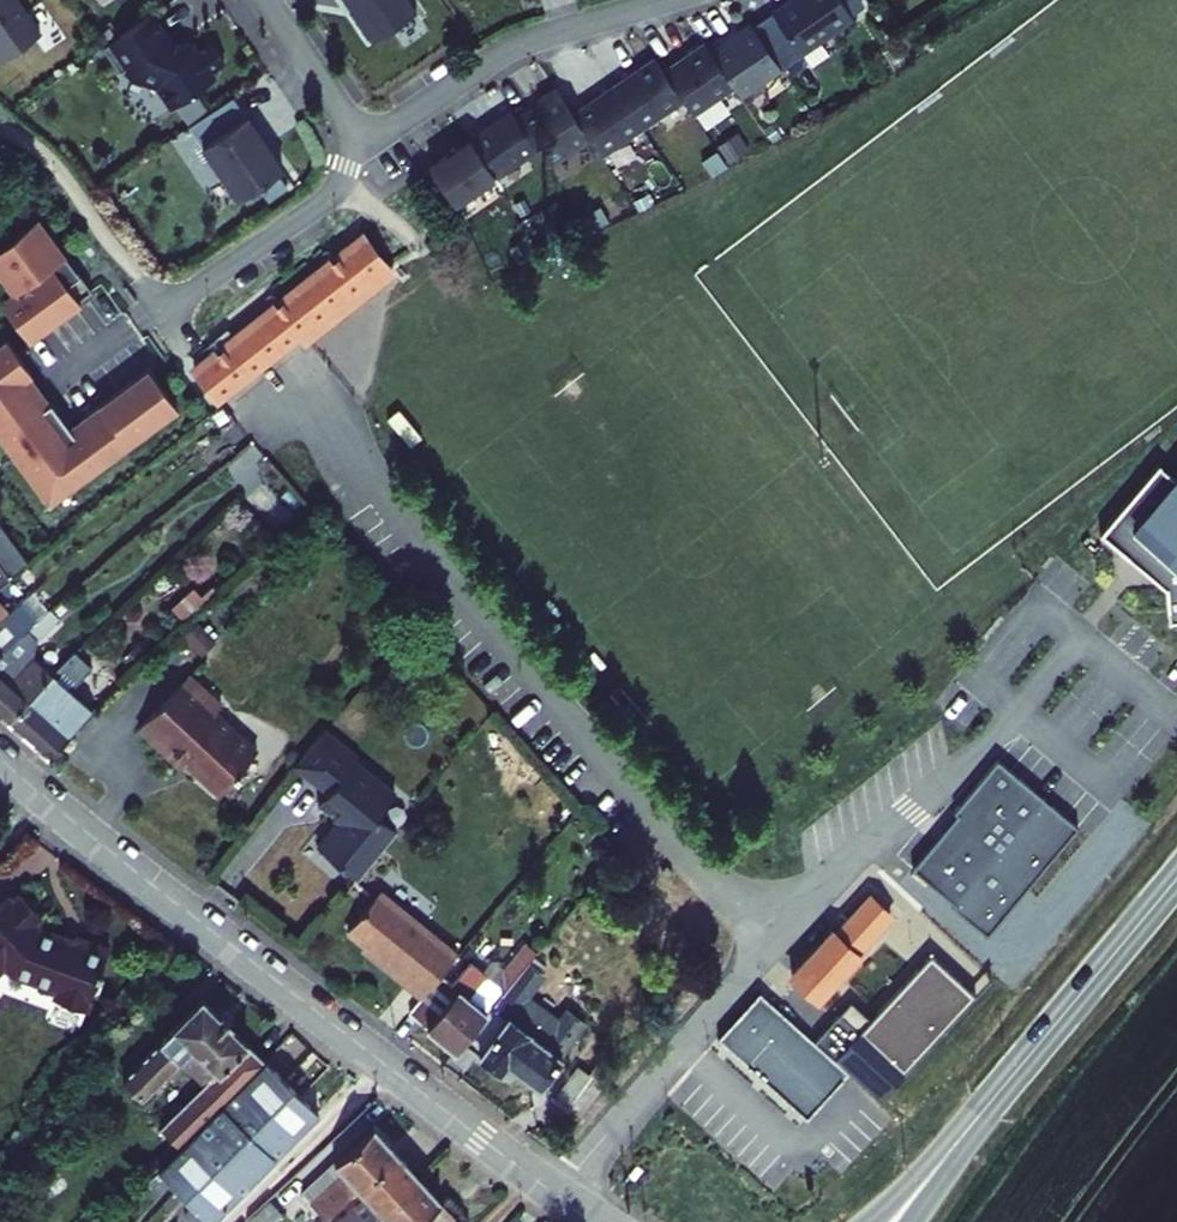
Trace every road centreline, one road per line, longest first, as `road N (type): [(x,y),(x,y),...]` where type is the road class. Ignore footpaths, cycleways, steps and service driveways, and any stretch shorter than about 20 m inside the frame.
road 1 (unclassified): [(776,946),(666,834),(294,376)]
road 2 (residential): [(0,762),(183,912),(558,1196)]
road 3 (residential): [(671,0),(513,47),(362,146)]
road 4 (unclassified): [(558,1196),(776,946)]
road 5 (unclassified): [(776,946),(999,734)]
road 6 (tertiary): [(1176,878),(991,1102)]
road 7 (residential): [(362,146),(325,201),(162,314)]
road 8 (residential): [(362,146),(263,0)]
road 9 (tertiary): [(991,1102),(866,1221)]
road 10 (tertiary): [(910,1221),(991,1102)]

